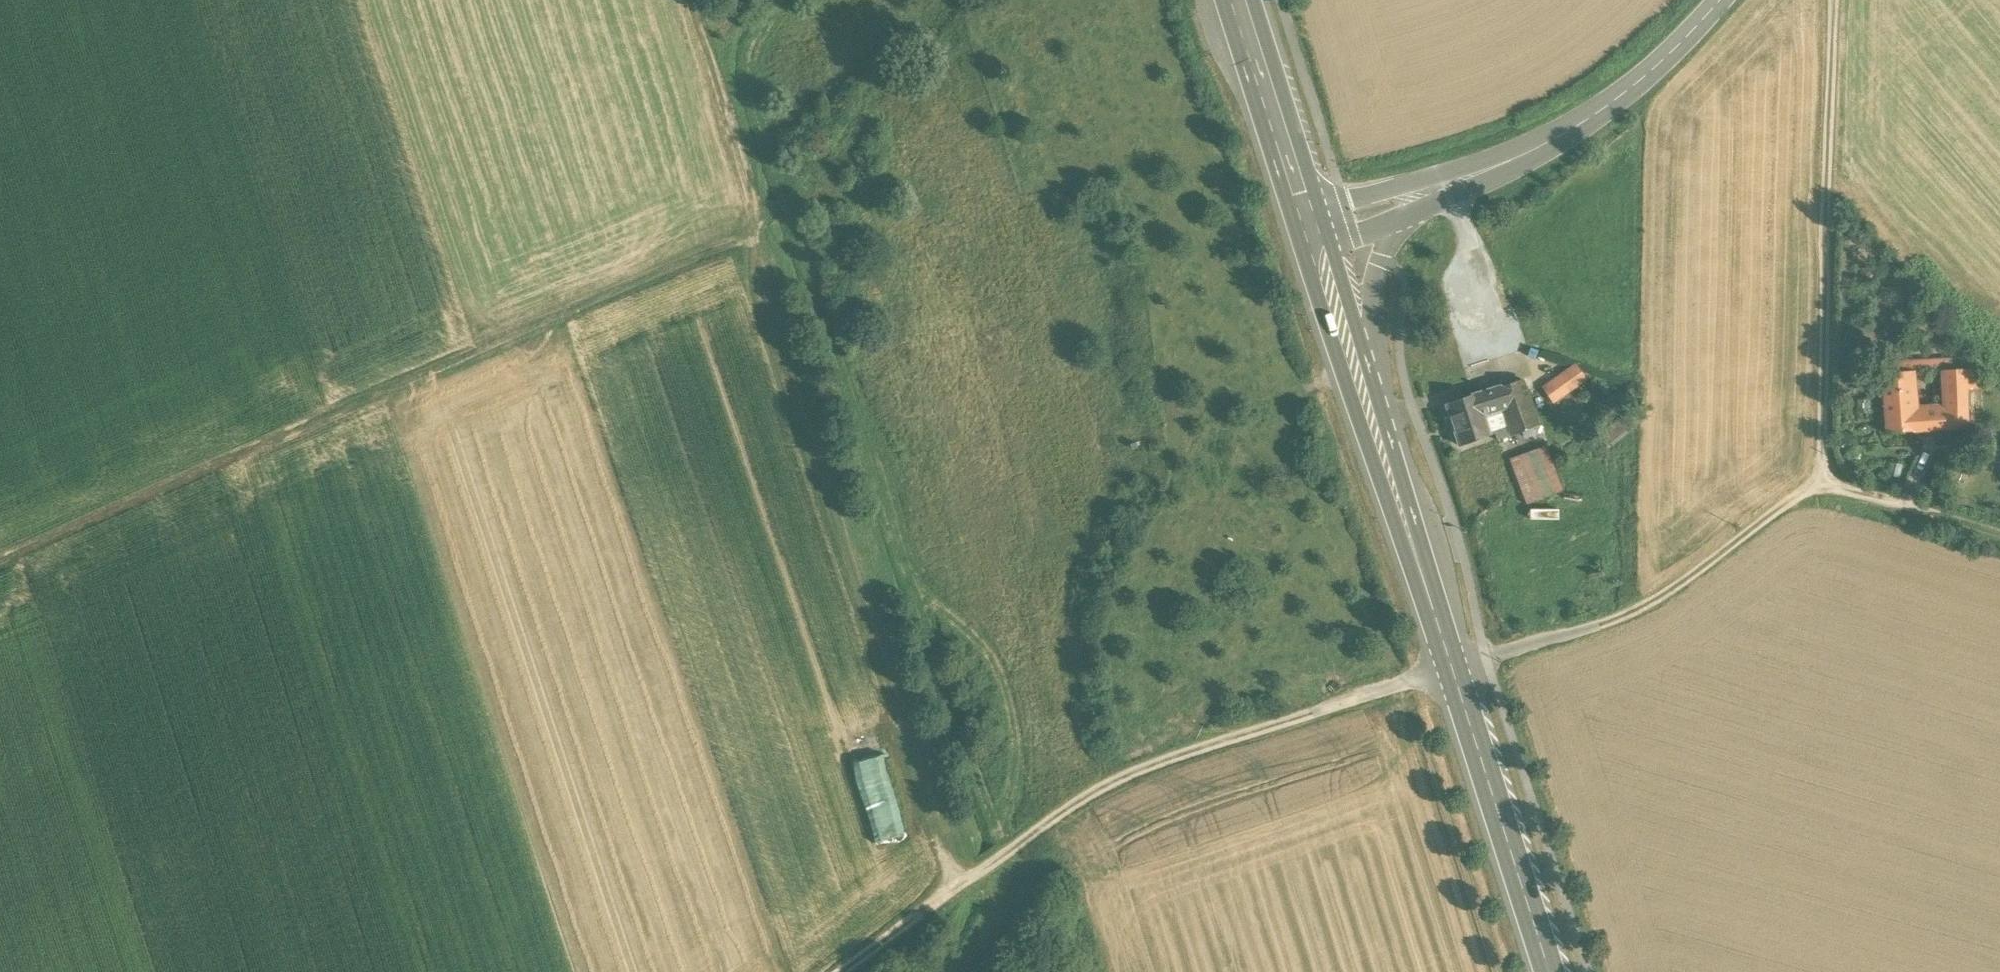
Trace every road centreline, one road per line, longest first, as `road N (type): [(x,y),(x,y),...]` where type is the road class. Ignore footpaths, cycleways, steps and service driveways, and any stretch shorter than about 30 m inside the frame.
road 1 (track): [(951,888),(784,330),(771,240),(0,568)]
road 2 (primary): [(1549,971),(1373,400)]
road 3 (track): [(951,888),(1155,761),(1456,669)]
road 4 (track): [(1826,480),(1781,504),(1653,602),(1456,669)]
road 5 (tertiary): [(1570,133),(1314,215)]
road 6 (track): [(702,0),(771,240)]
road 7 (primary): [(1314,215),(1245,0)]
road 8 (tertiary): [(1722,0),(1638,84),(1570,133)]
road 9 (tertiary): [(1373,400),(1374,291),(1406,217)]
road 10 (tertiary): [(1406,217),(1570,133)]
road 11 (track): [(1104,971),(1061,814)]
road 12 (primary): [(1373,400),(1324,246)]
road 13 (track): [(858,971),(951,888)]

